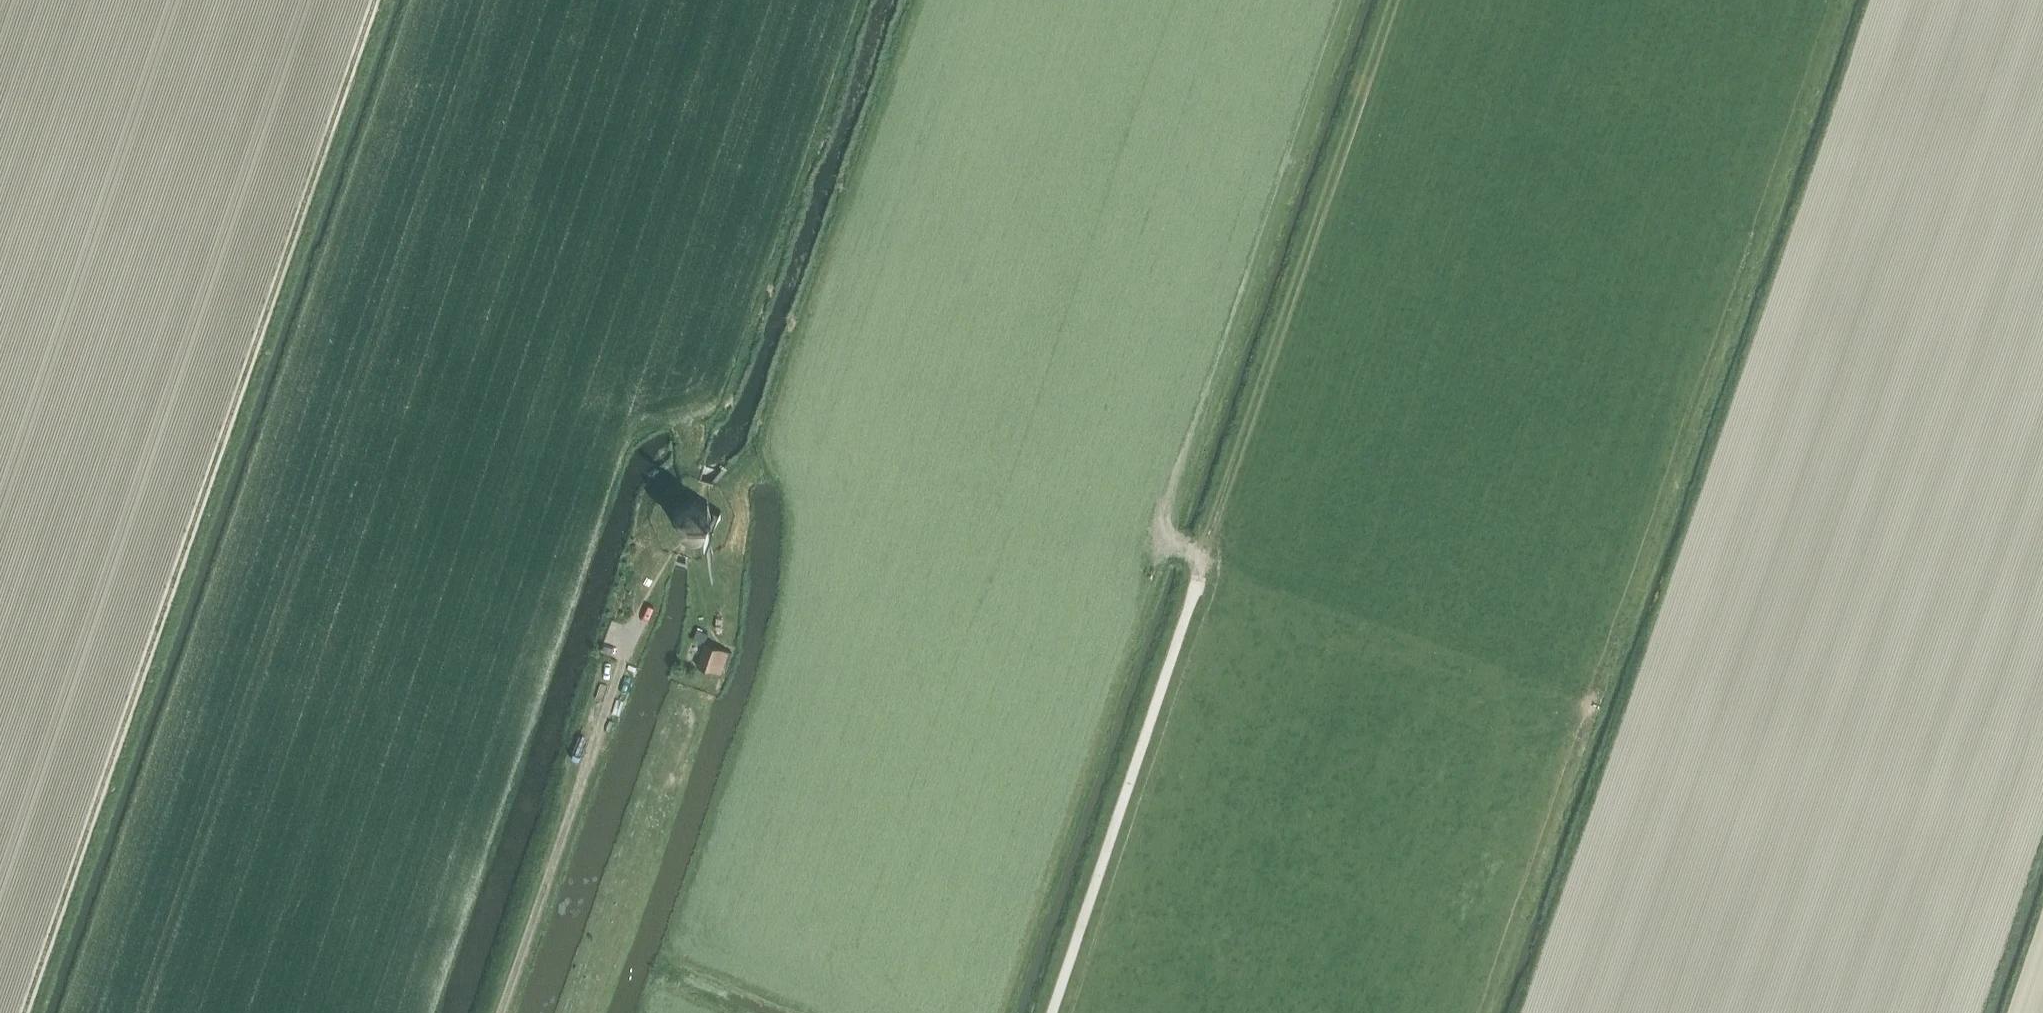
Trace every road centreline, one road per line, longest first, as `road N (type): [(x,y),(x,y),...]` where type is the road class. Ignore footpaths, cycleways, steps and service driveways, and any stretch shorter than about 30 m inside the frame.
road 1 (track): [(377,0),(25,1012)]
road 2 (track): [(1204,567),(1054,1012)]
road 3 (track): [(624,654),(500,1012)]

